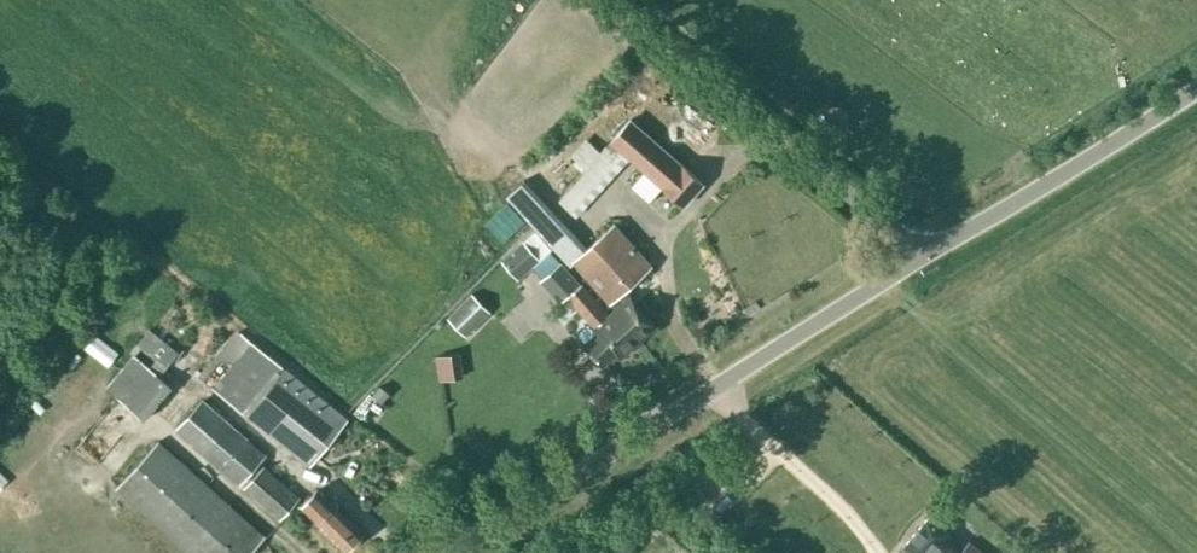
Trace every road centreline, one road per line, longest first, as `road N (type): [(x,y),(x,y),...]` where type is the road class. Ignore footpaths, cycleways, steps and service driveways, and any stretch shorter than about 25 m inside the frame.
road 1 (unclassified): [(451,552),(912,261)]
road 2 (track): [(1196,550),(979,371),(883,279)]
road 3 (unclassified): [(912,261),(886,223),(596,0)]
road 4 (unclassified): [(912,261),(1196,88)]

